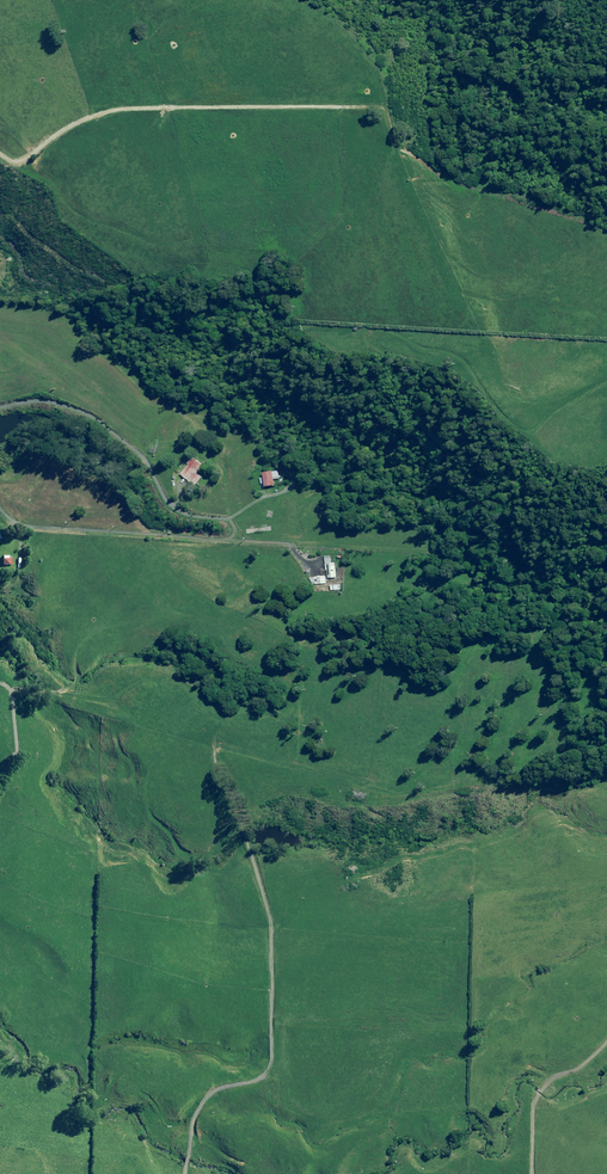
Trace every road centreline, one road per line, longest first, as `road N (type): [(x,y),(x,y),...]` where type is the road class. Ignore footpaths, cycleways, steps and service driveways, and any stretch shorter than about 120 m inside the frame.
road 1 (track): [(198,1173),(203,1090),(242,1080),(270,1058),(269,896),(218,767),(220,744),(259,761),(392,790),(473,782)]
road 2 (track): [(267,192),(293,324),(384,328),(430,351),(510,422),(531,426),(606,381)]
road 3 (track): [(391,103),(106,109),(62,130),(29,161),(0,153)]
road 4 (track): [(294,542),(27,528),(0,507)]
road 5 (track): [(534,1173),(560,1098),(606,1052)]

